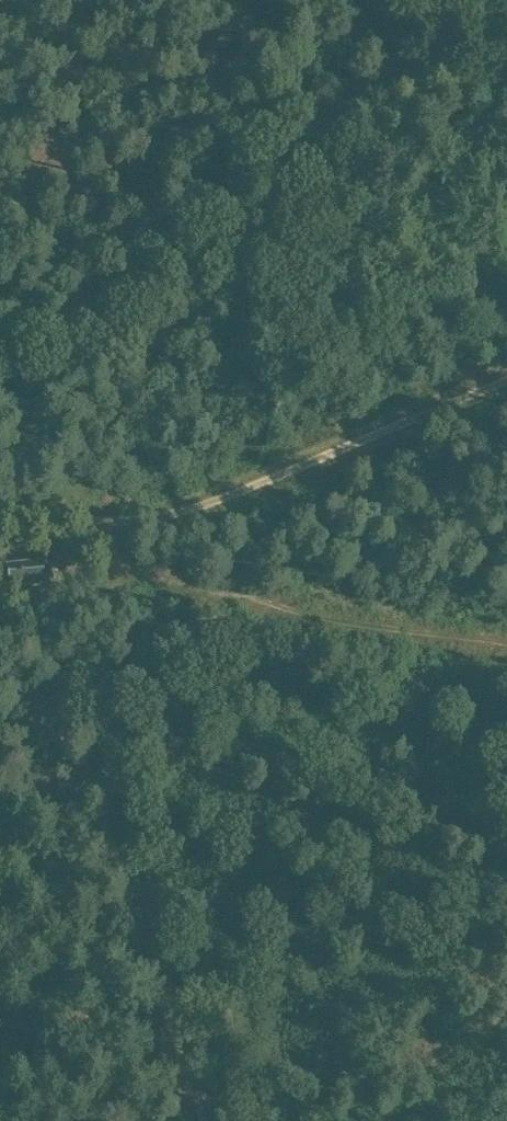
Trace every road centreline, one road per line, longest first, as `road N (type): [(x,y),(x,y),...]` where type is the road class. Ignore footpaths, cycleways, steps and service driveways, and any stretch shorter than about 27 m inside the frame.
road 1 (track): [(59,540),(97,448),(347,0)]
road 2 (track): [(78,594),(53,624),(53,674),(202,1120)]
road 3 (track): [(506,384),(68,559)]
road 4 (track): [(78,594),(201,598),(506,644)]

